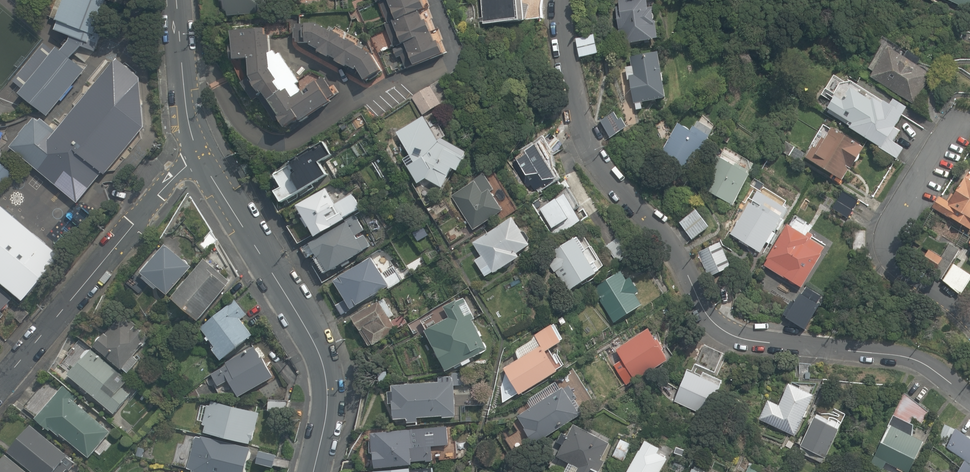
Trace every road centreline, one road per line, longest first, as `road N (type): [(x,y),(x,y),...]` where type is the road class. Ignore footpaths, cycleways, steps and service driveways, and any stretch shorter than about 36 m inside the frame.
road 1 (residential): [(969,399),(910,356),(753,342),(724,335),(703,318),(674,254),(584,139),(562,0)]
road 2 (tertiary): [(311,471),(326,391),(313,341),(200,155)]
road 3 (residential): [(200,155),(0,382)]
road 4 (residential): [(969,319),(913,279),(889,252),(887,235),(963,116)]
road 5 (tertiary): [(200,155),(177,0)]

